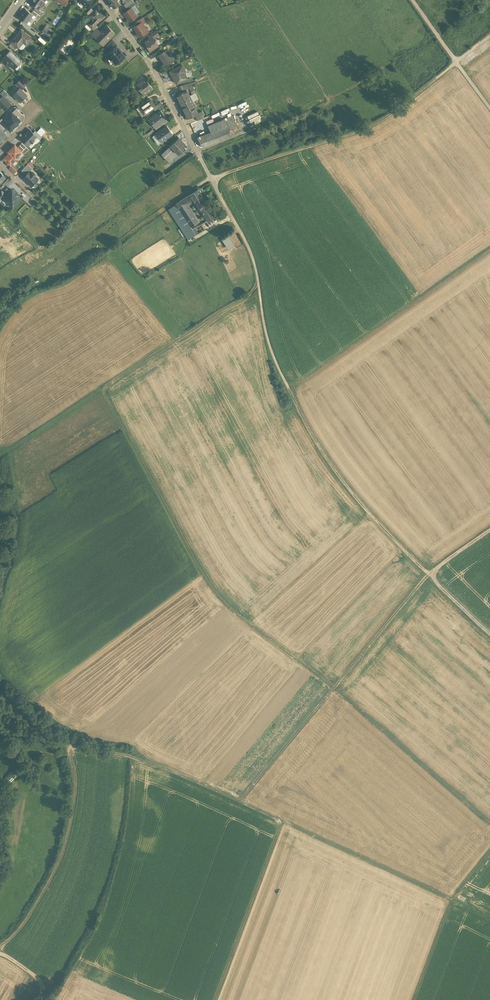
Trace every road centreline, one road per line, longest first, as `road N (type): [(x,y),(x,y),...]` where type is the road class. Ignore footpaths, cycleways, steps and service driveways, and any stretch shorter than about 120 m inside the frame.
road 1 (track): [(489,918),(199,782),(72,742),(72,803),(57,863),(24,924),(0,947)]
road 2 (track): [(101,387),(220,599),(489,826)]
road 3 (track): [(211,178),(253,261),(276,365),(324,456),(359,502),(489,635)]
road 4 (track): [(489,35),(362,132),(211,178)]
road 5 (track): [(258,286),(9,449)]
road 6 (track): [(429,574),(242,802)]
road 7 (track): [(0,330),(32,294),(68,282),(211,178)]
road 8 (track): [(489,249),(288,389)]
road 9 (residential): [(104,0),(157,77),(211,178)]
road 10 (track): [(283,821),(216,999)]
road 11 (track): [(415,999),(452,900),(489,852)]
road 12 (track): [(489,108),(413,0)]

